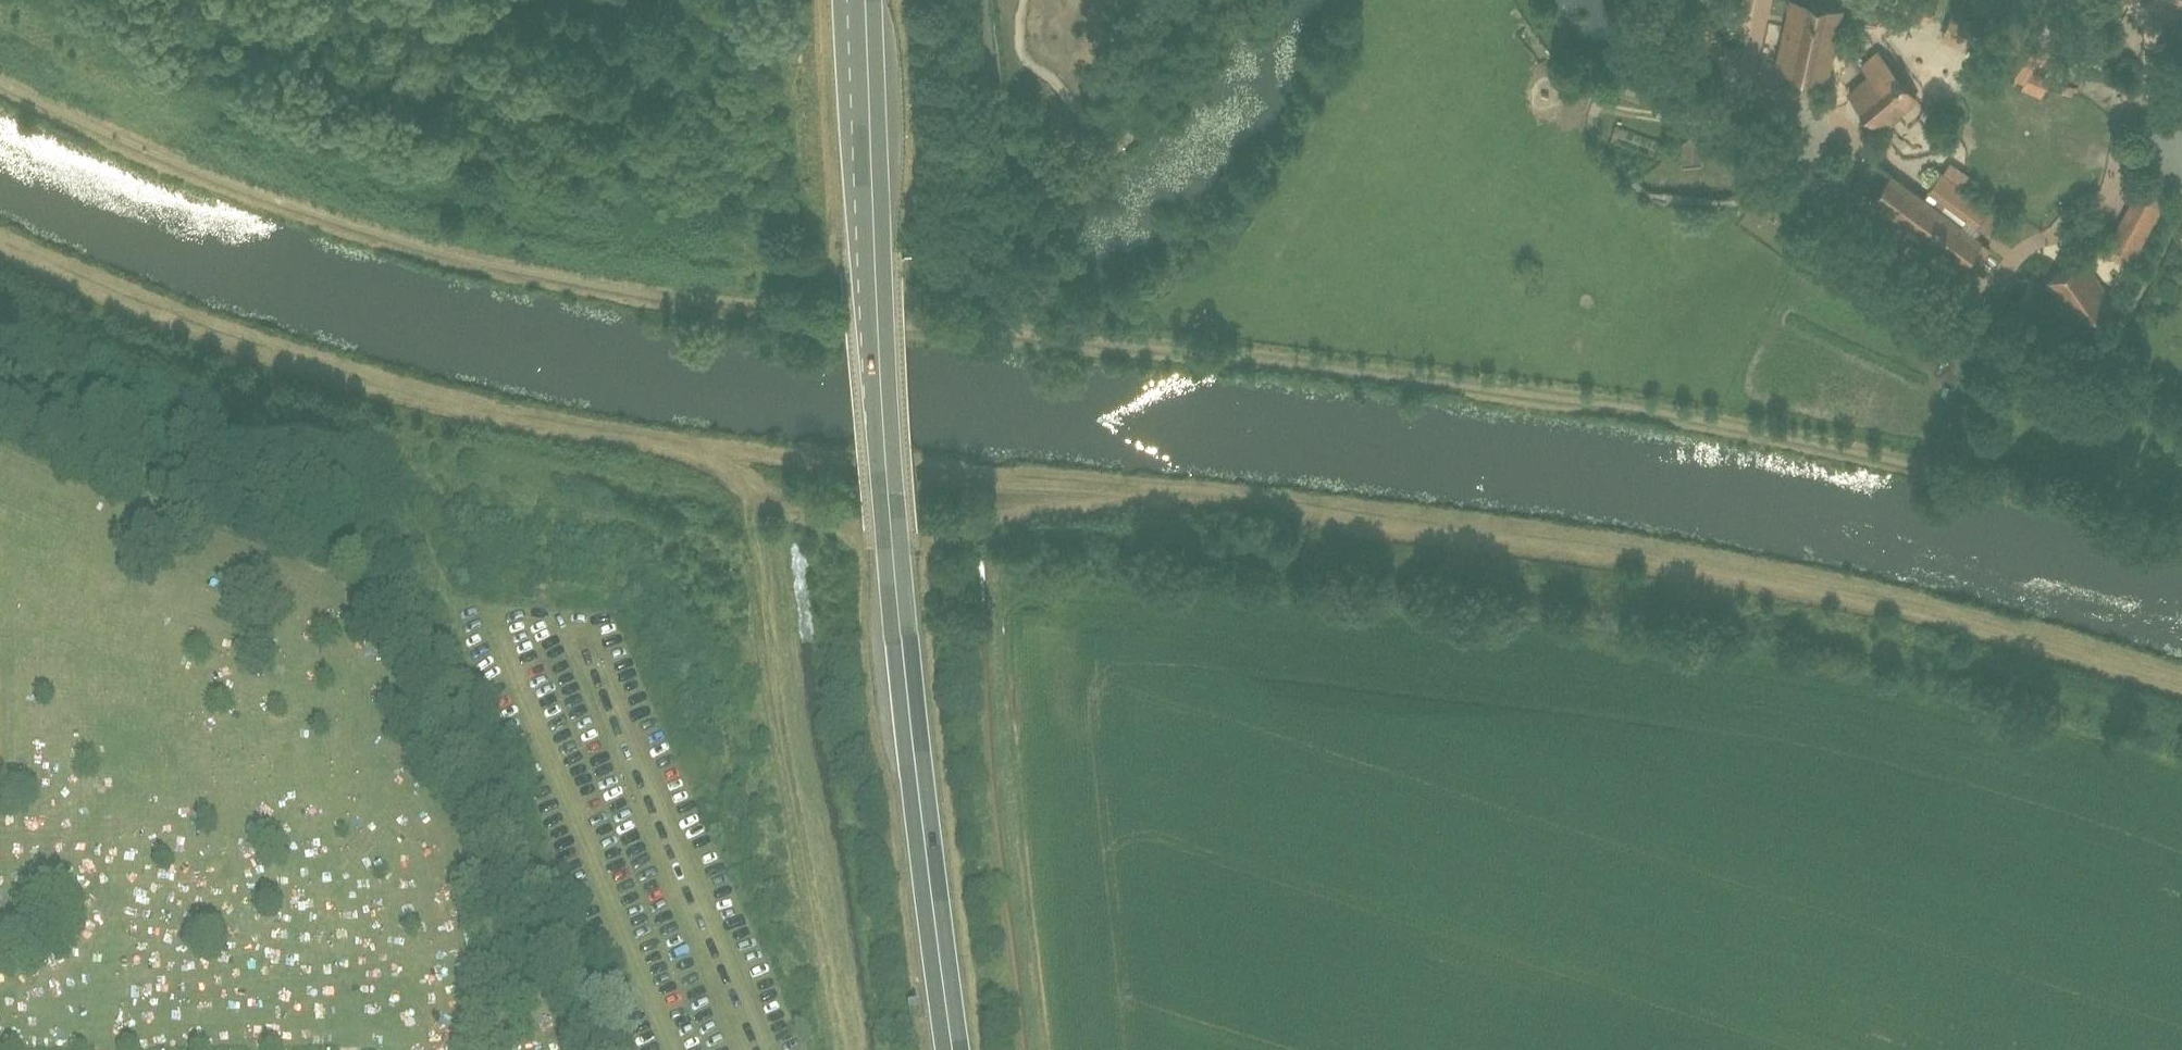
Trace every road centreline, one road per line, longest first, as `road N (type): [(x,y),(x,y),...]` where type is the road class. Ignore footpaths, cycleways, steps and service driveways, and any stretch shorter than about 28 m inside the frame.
road 1 (primary): [(954,1049),(895,540),(867,0)]

